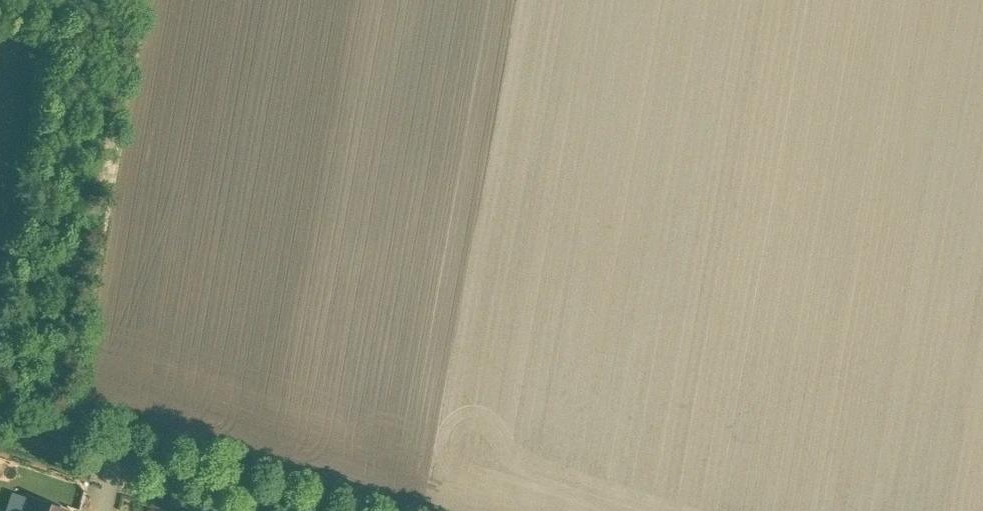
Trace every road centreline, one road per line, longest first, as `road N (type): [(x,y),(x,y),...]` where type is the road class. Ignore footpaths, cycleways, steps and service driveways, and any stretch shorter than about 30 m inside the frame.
road 1 (unclassified): [(0,405),(324,510)]

